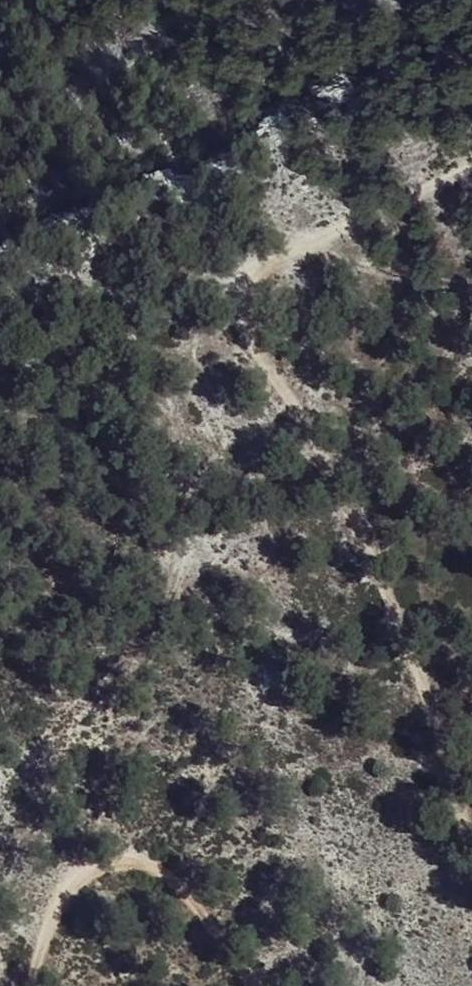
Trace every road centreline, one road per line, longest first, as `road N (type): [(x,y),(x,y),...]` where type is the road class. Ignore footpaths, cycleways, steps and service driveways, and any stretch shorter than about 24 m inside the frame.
road 1 (track): [(471,863),(463,810),(372,567),(325,462),(259,356),(257,285),(322,236),(471,173)]
road 2 (track): [(34,985),(86,865),(106,850),(171,884),(244,985)]
road 3 (track): [(0,369),(134,298),(190,281),(257,285)]

